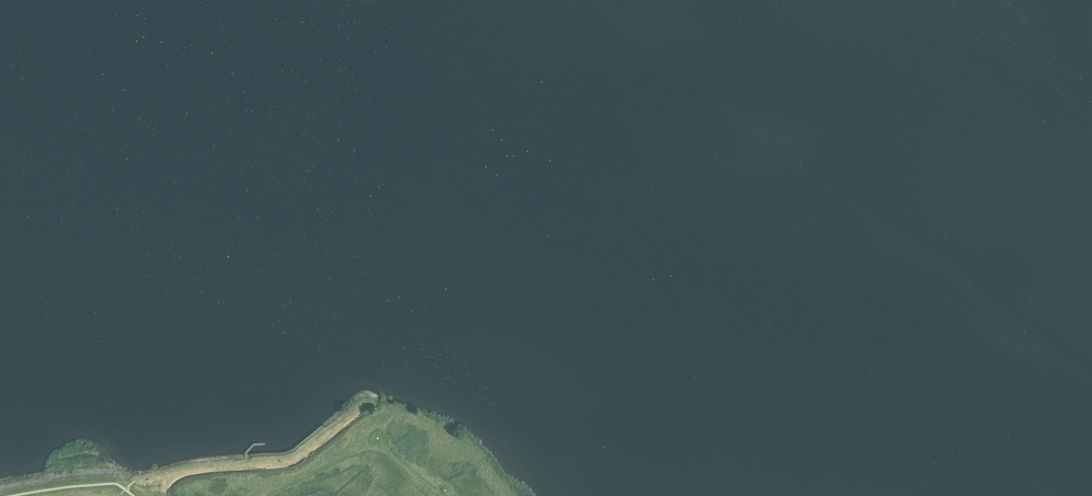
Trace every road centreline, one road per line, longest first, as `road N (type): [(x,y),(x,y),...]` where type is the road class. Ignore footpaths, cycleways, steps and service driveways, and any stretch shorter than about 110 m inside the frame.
road 1 (track): [(261,495),(374,449),(443,495)]

